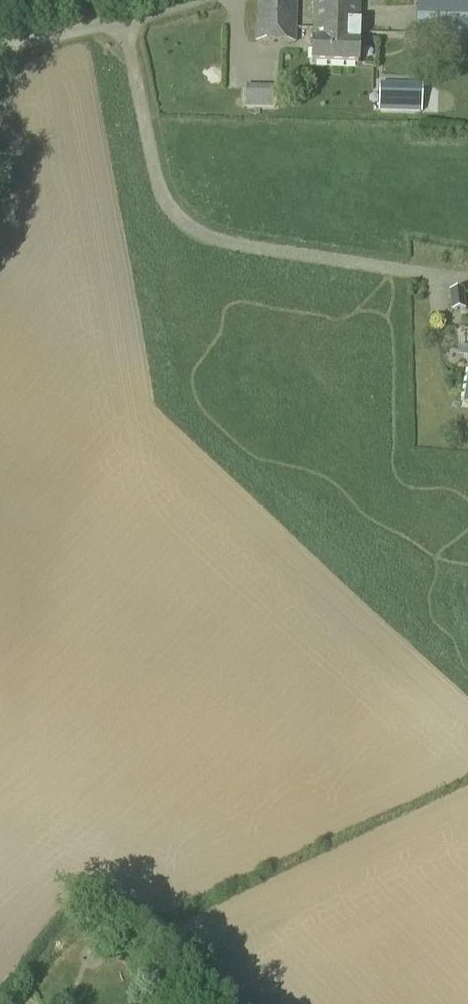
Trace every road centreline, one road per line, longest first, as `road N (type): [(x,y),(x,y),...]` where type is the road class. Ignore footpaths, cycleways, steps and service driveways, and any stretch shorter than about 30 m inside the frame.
road 1 (unclassified): [(0,47),(191,0)]

